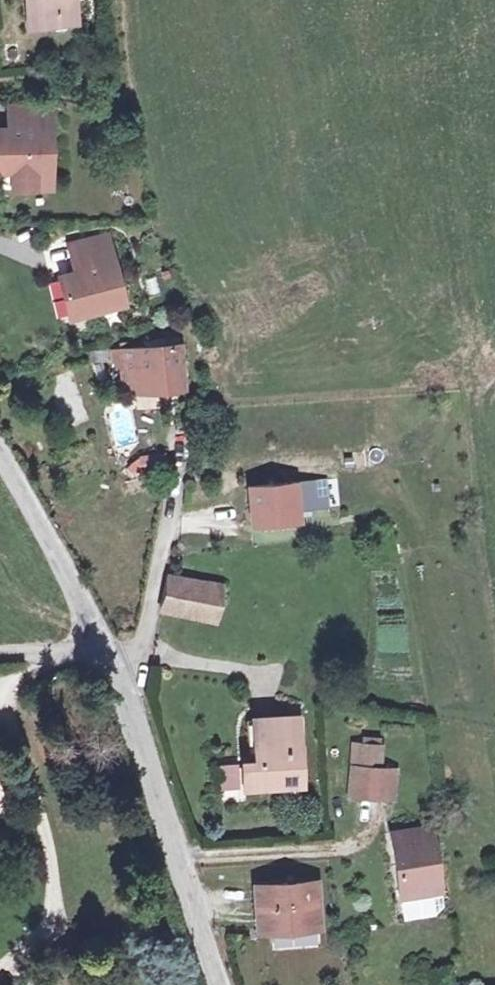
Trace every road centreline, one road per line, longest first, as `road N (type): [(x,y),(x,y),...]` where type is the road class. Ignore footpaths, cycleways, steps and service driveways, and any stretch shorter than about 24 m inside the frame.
road 1 (unclassified): [(109,645),(226,984)]
road 2 (unclassified): [(0,448),(109,645)]

